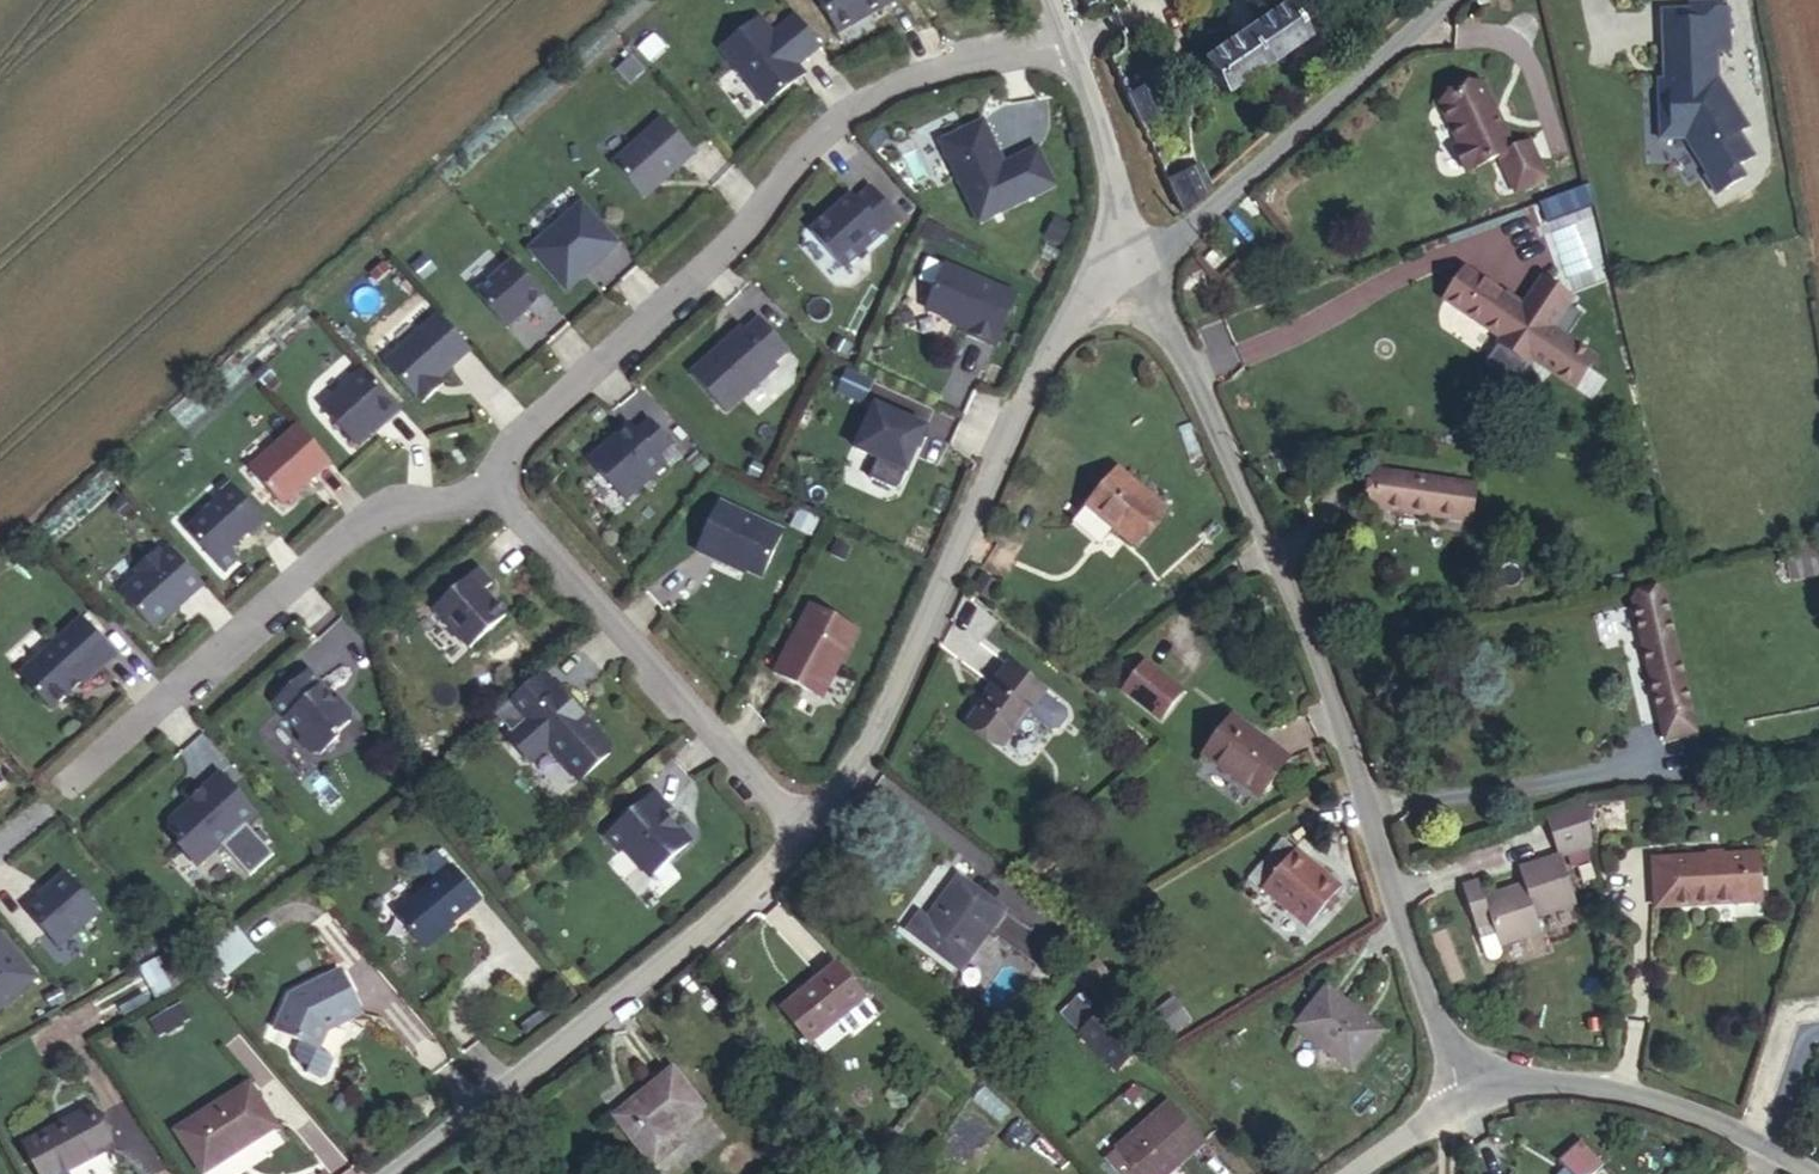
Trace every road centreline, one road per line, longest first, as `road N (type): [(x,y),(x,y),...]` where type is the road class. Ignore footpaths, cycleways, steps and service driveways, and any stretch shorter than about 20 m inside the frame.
road 1 (residential): [(1470,1099),(1427,1011),(1236,456),(1134,270)]
road 2 (residential): [(1075,41),(1018,48),(904,91),(807,143),(746,229),(483,473)]
road 3 (residential): [(805,830),(866,758),(1043,365),(1082,302),(1134,270)]
road 4 (residential): [(483,473),(437,499),(366,518),(0,844)]
road 5 (residential): [(397,1173),(695,942),(805,830)]
road 6 (residential): [(805,830),(483,473)]
road 7 (unclassified): [(1134,270),(1221,204),(1442,0)]
road 8 (residential): [(1818,1173),(1721,1120),(1605,1086),(1528,1086),(1470,1099)]
road 9 (residential): [(1134,270),(1075,41)]
road 10 (residential): [(1470,1099),(1346,1173)]

